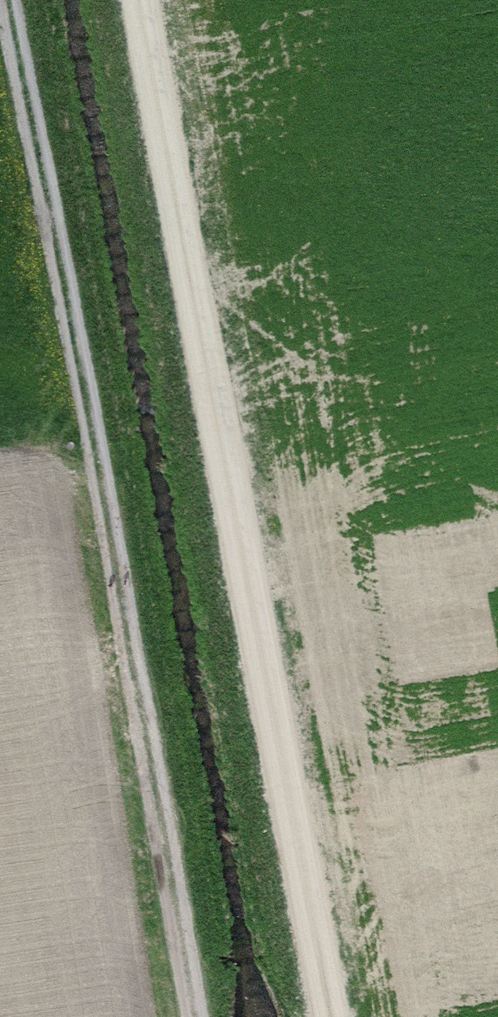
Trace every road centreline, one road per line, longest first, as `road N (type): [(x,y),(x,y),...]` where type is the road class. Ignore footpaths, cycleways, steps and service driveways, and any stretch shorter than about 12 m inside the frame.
road 1 (track): [(137,0),(330,1016)]
road 2 (track): [(196,1016),(11,0)]

